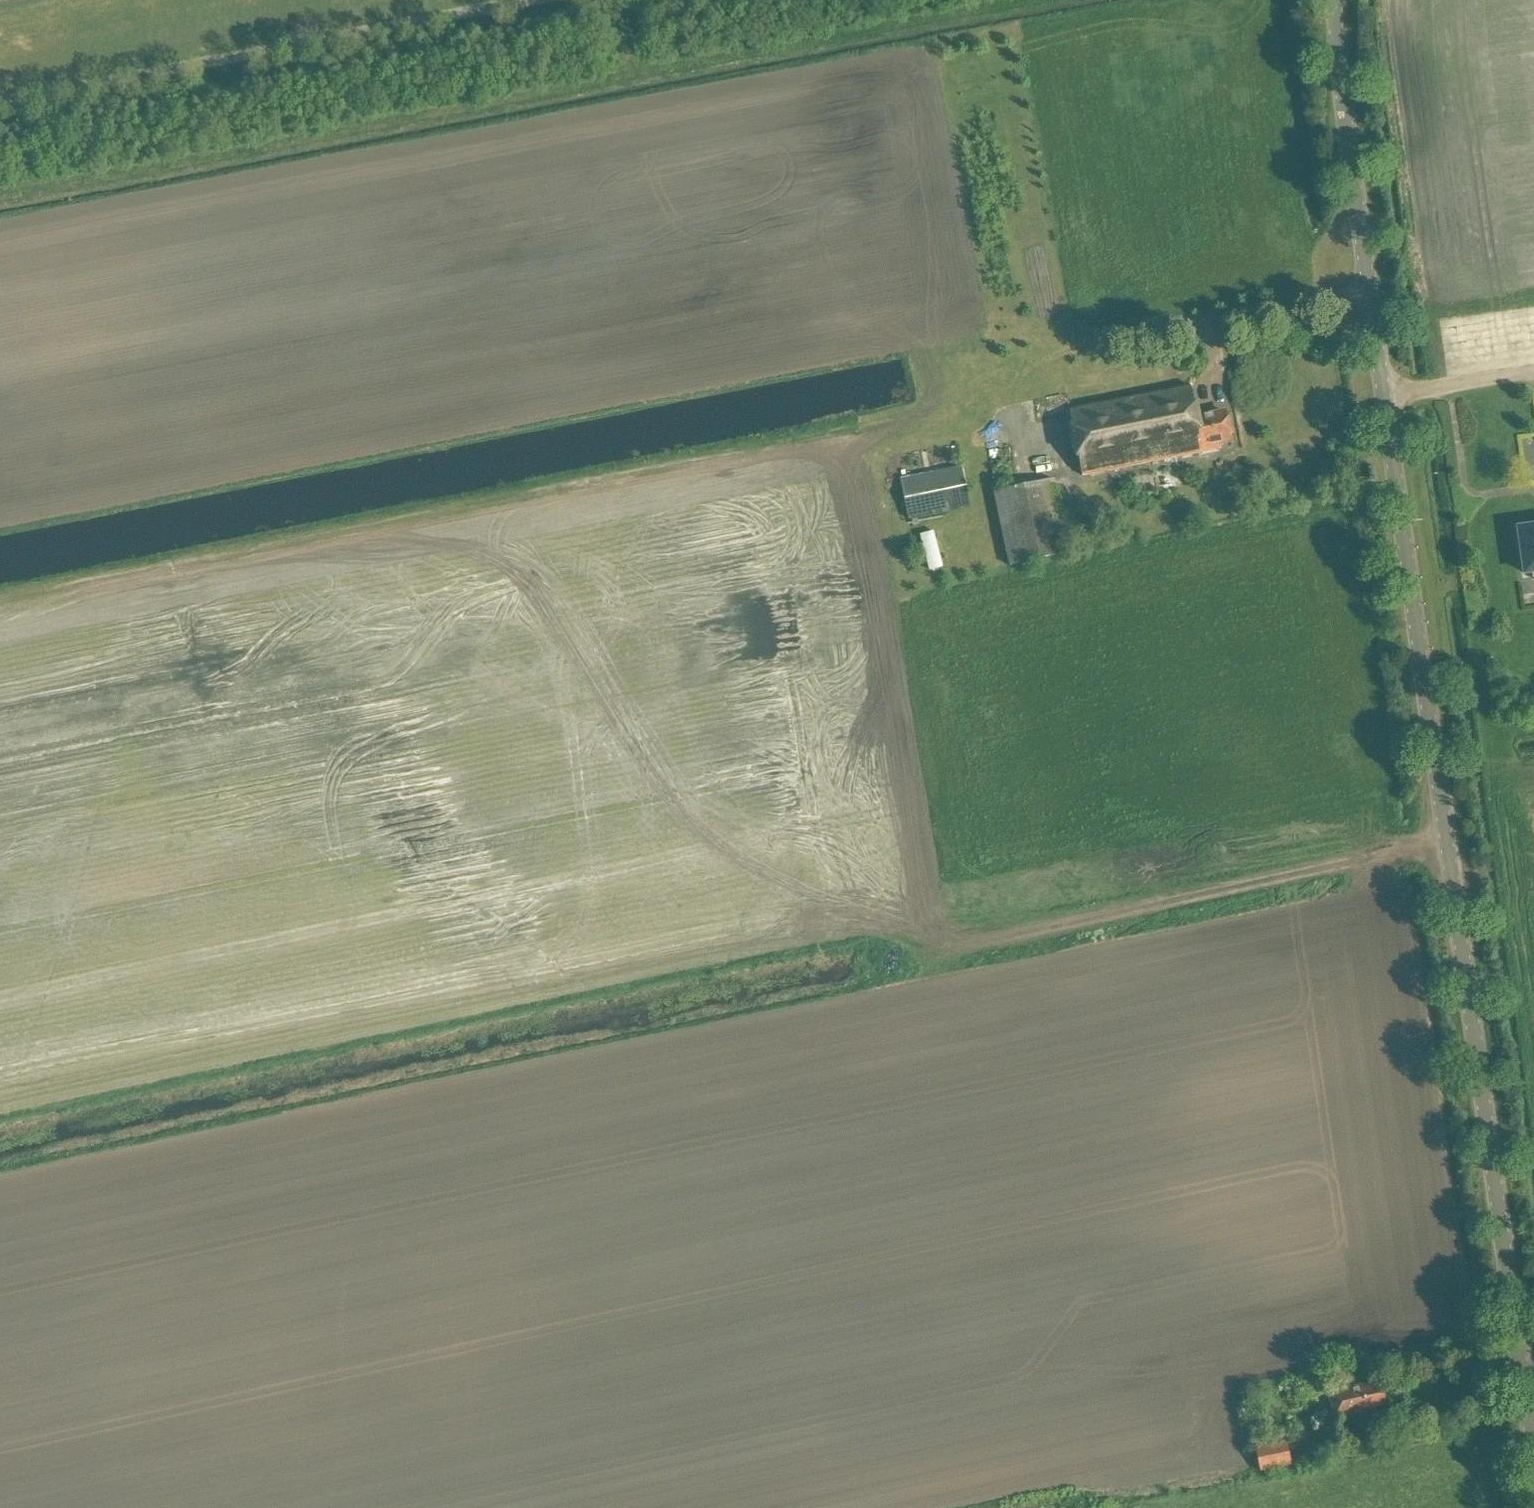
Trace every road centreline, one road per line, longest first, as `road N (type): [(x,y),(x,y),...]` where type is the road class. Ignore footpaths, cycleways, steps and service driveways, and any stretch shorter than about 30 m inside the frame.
road 1 (unclassified): [(1533,1416),(1336,73),(1337,0)]
road 2 (unclassified): [(0,110),(572,0)]
road 3 (track): [(1533,367),(1382,388)]

